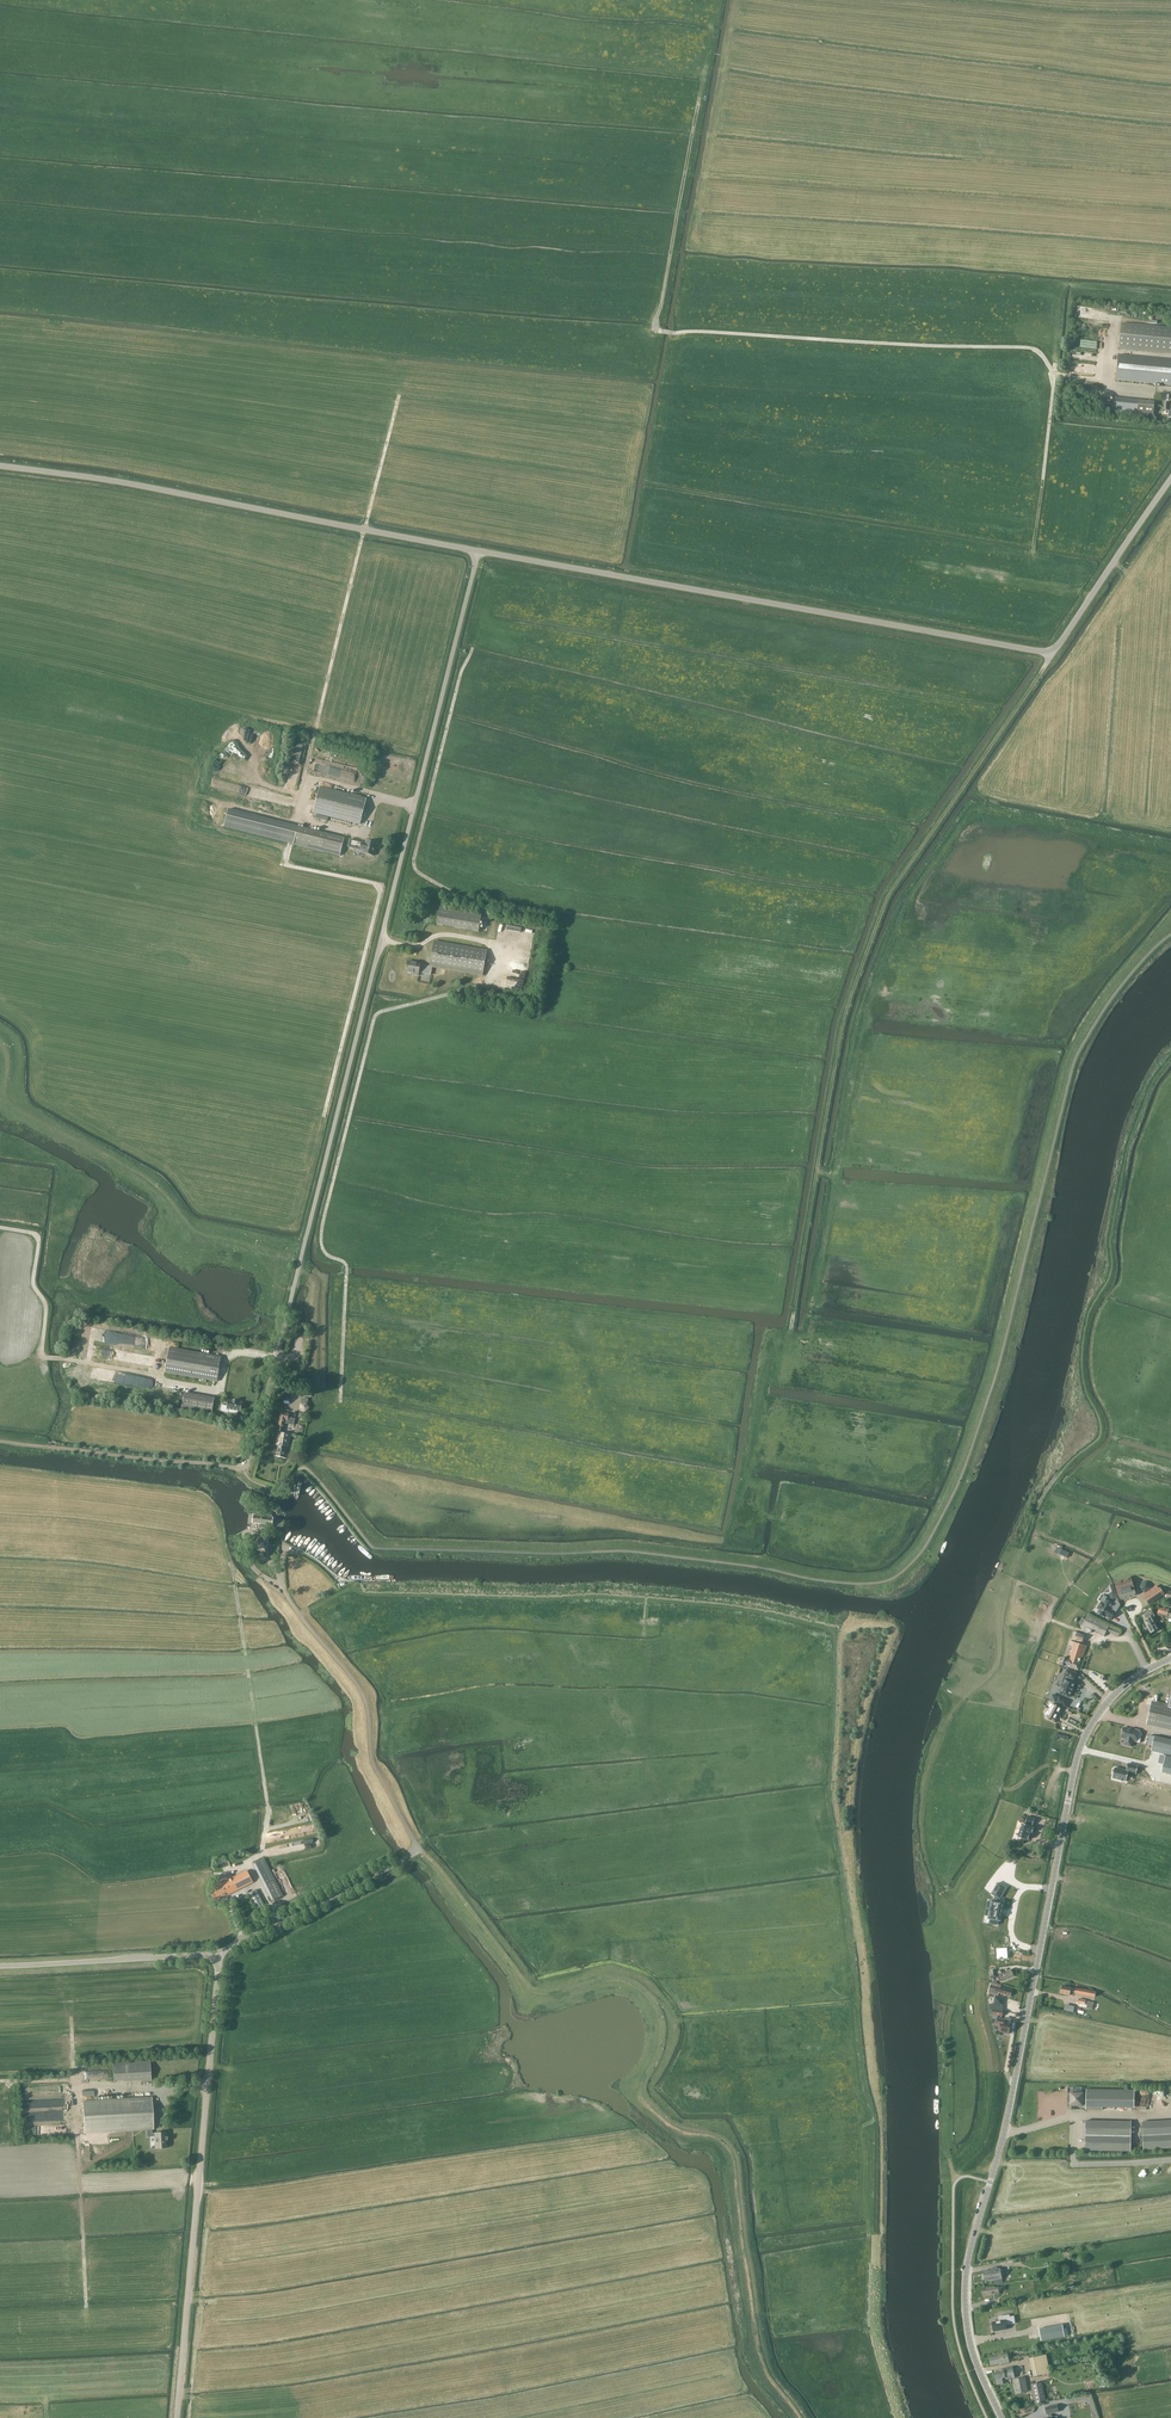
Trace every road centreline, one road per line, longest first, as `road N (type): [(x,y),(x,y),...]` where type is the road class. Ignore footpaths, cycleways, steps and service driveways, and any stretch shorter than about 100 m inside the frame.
road 1 (track): [(648,1529),(728,1539),(745,1482),(764,1352),(787,1336),(794,1313),(844,1024),(867,954),(892,888),(1056,648)]
road 2 (unclassified): [(244,1468),(478,551)]
road 3 (tertiary): [(1003,2417),(972,2351),(965,2281),(1005,2132),(1076,1763),(1108,1701),(1170,1658)]
road 4 (tertiary): [(1060,643),(1037,651),(478,551)]
road 5 (unclassified): [(285,1548),(284,1587),(363,1690),(372,1760),(416,1849),(220,1954)]
road 6 (tertiary): [(478,551),(0,466)]
road 7 (unclassified): [(177,2417),(220,1954)]
road 8 (track): [(399,395),(296,816)]
road 9 (track): [(0,1227),(38,1241),(34,1284),(45,1309),(42,1356),(220,1392),(225,1363),(236,1354),(278,1354)]
road 10 (track): [(1054,373),(1032,348),(675,333),(656,329),(656,318)]
road 11 (track): [(229,1562),(269,1808),(260,1853),(247,1862),(277,1923)]
road 12 (track): [(667,0),(708,10),(711,24),(656,318)]
road 13 (unclassified): [(220,1954),(0,1963)]
road 14 (tertiary): [(1060,643),(1170,480)]

